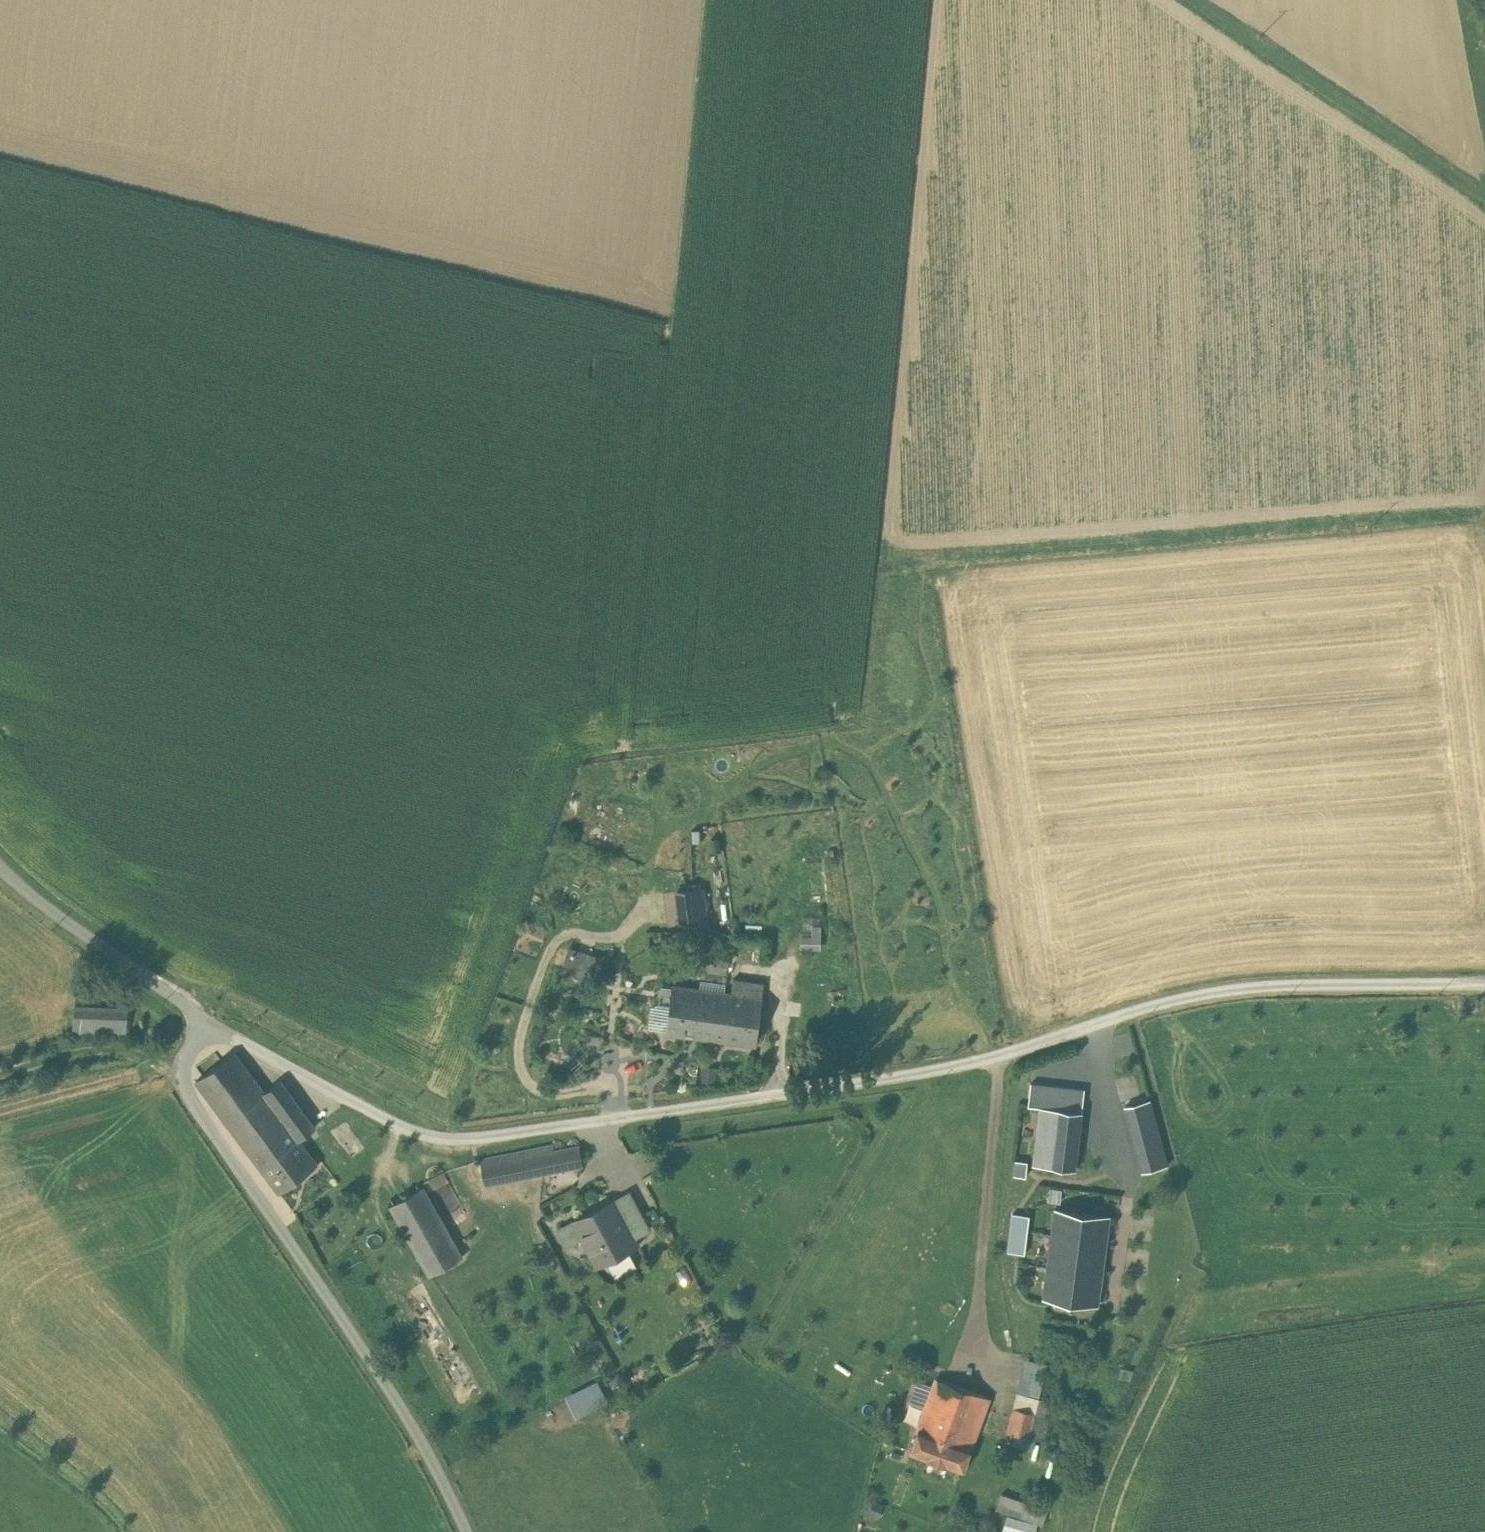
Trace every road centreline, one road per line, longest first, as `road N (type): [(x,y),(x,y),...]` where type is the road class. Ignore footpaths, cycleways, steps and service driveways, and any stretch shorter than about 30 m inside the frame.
road 1 (unclassified): [(1484,984),(1214,992),(895,1080),(614,1125),(445,1141),(375,1119),(209,1022)]
road 2 (unclassified): [(209,1022),(189,1051),(184,1083),(396,1398),(465,1531)]
road 3 (track): [(1484,195),(1193,0)]
road 4 (unclassified): [(209,1022),(0,865)]
road 5 (track): [(0,1074),(107,1048),(185,1074)]

